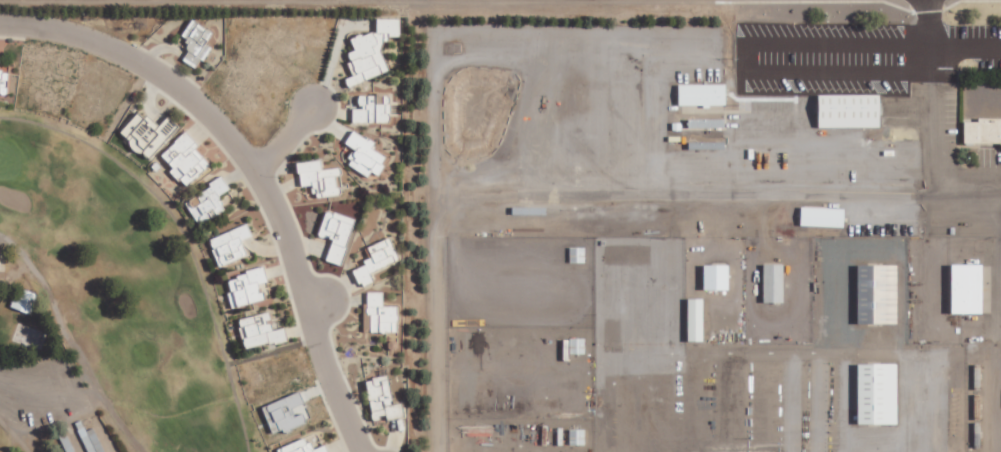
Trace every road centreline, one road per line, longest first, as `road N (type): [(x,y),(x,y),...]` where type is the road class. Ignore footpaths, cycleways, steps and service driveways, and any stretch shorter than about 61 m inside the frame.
road 1 (residential): [(0,24),(80,36),(130,57),(178,87),(253,163),(287,237),(322,367),(367,451)]

